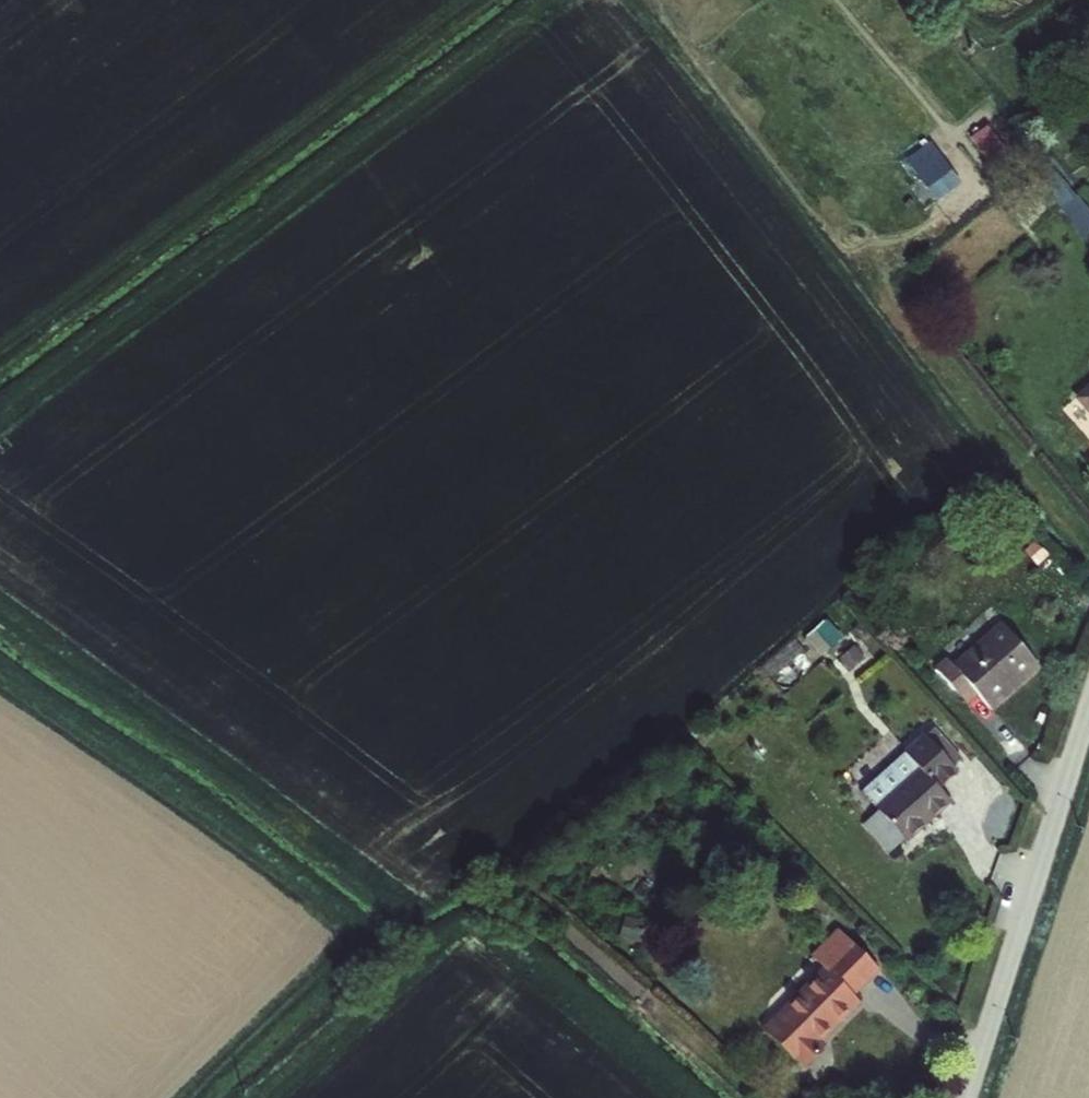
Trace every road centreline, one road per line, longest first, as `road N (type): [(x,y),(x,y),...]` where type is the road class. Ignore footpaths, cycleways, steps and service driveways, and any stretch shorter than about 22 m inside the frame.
road 1 (unclassified): [(1088,708),(967,1097)]

